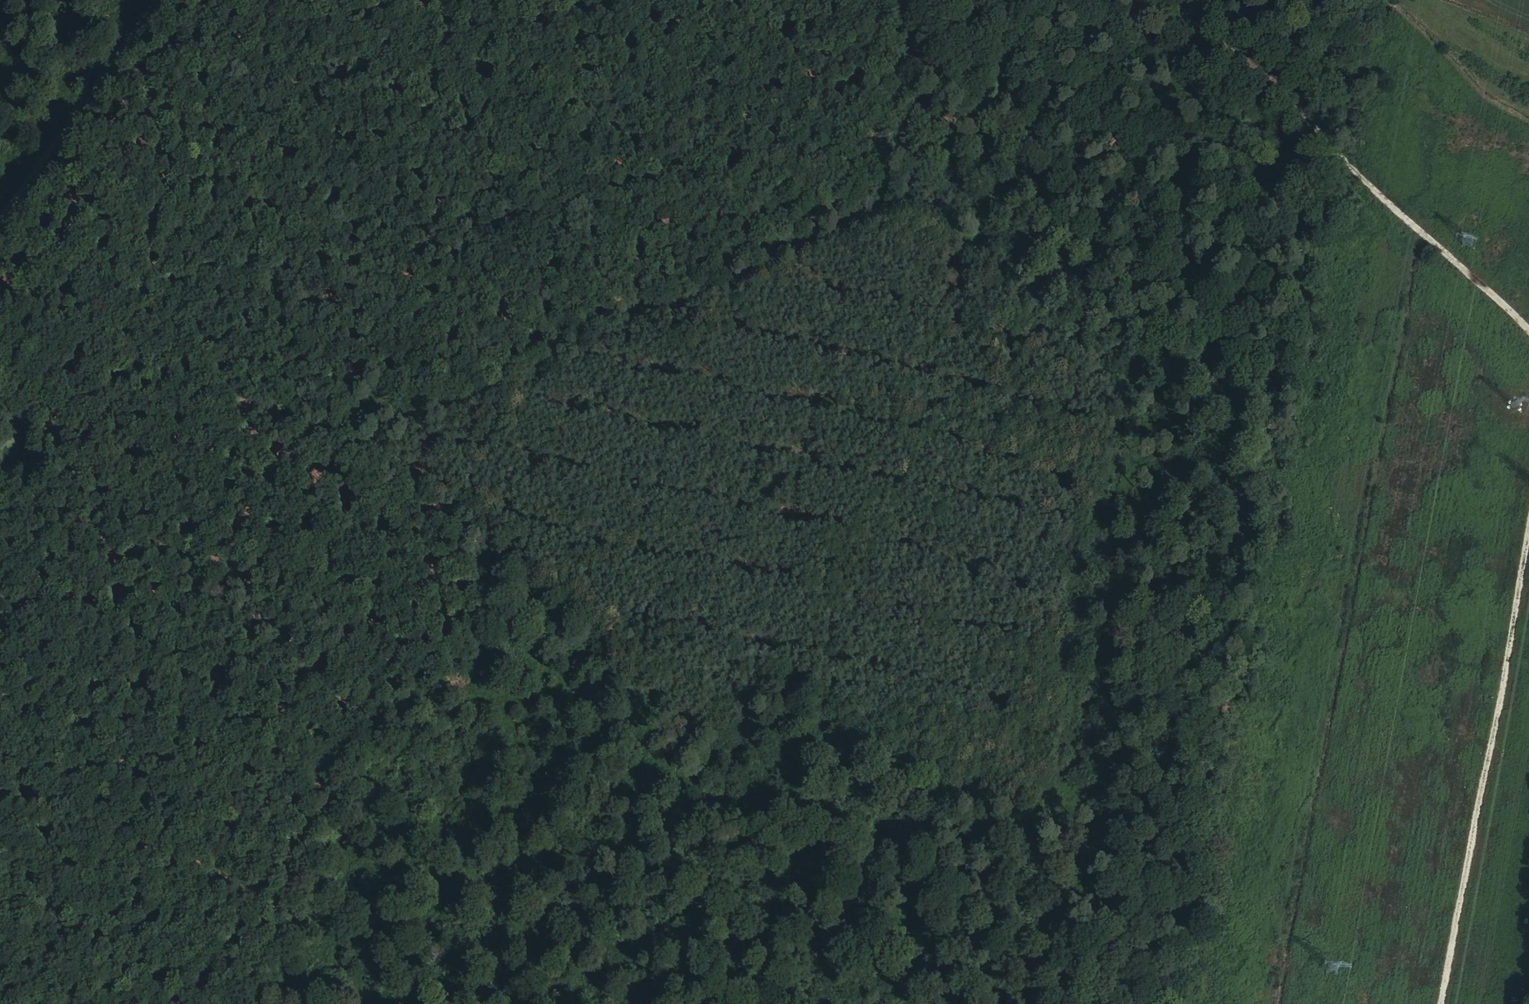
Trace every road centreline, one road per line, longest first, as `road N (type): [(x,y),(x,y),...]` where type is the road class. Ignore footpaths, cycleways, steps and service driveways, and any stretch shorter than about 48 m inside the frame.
road 1 (track): [(1180,0),(1187,26),(1528,333)]
road 2 (track): [(0,226),(164,0)]

